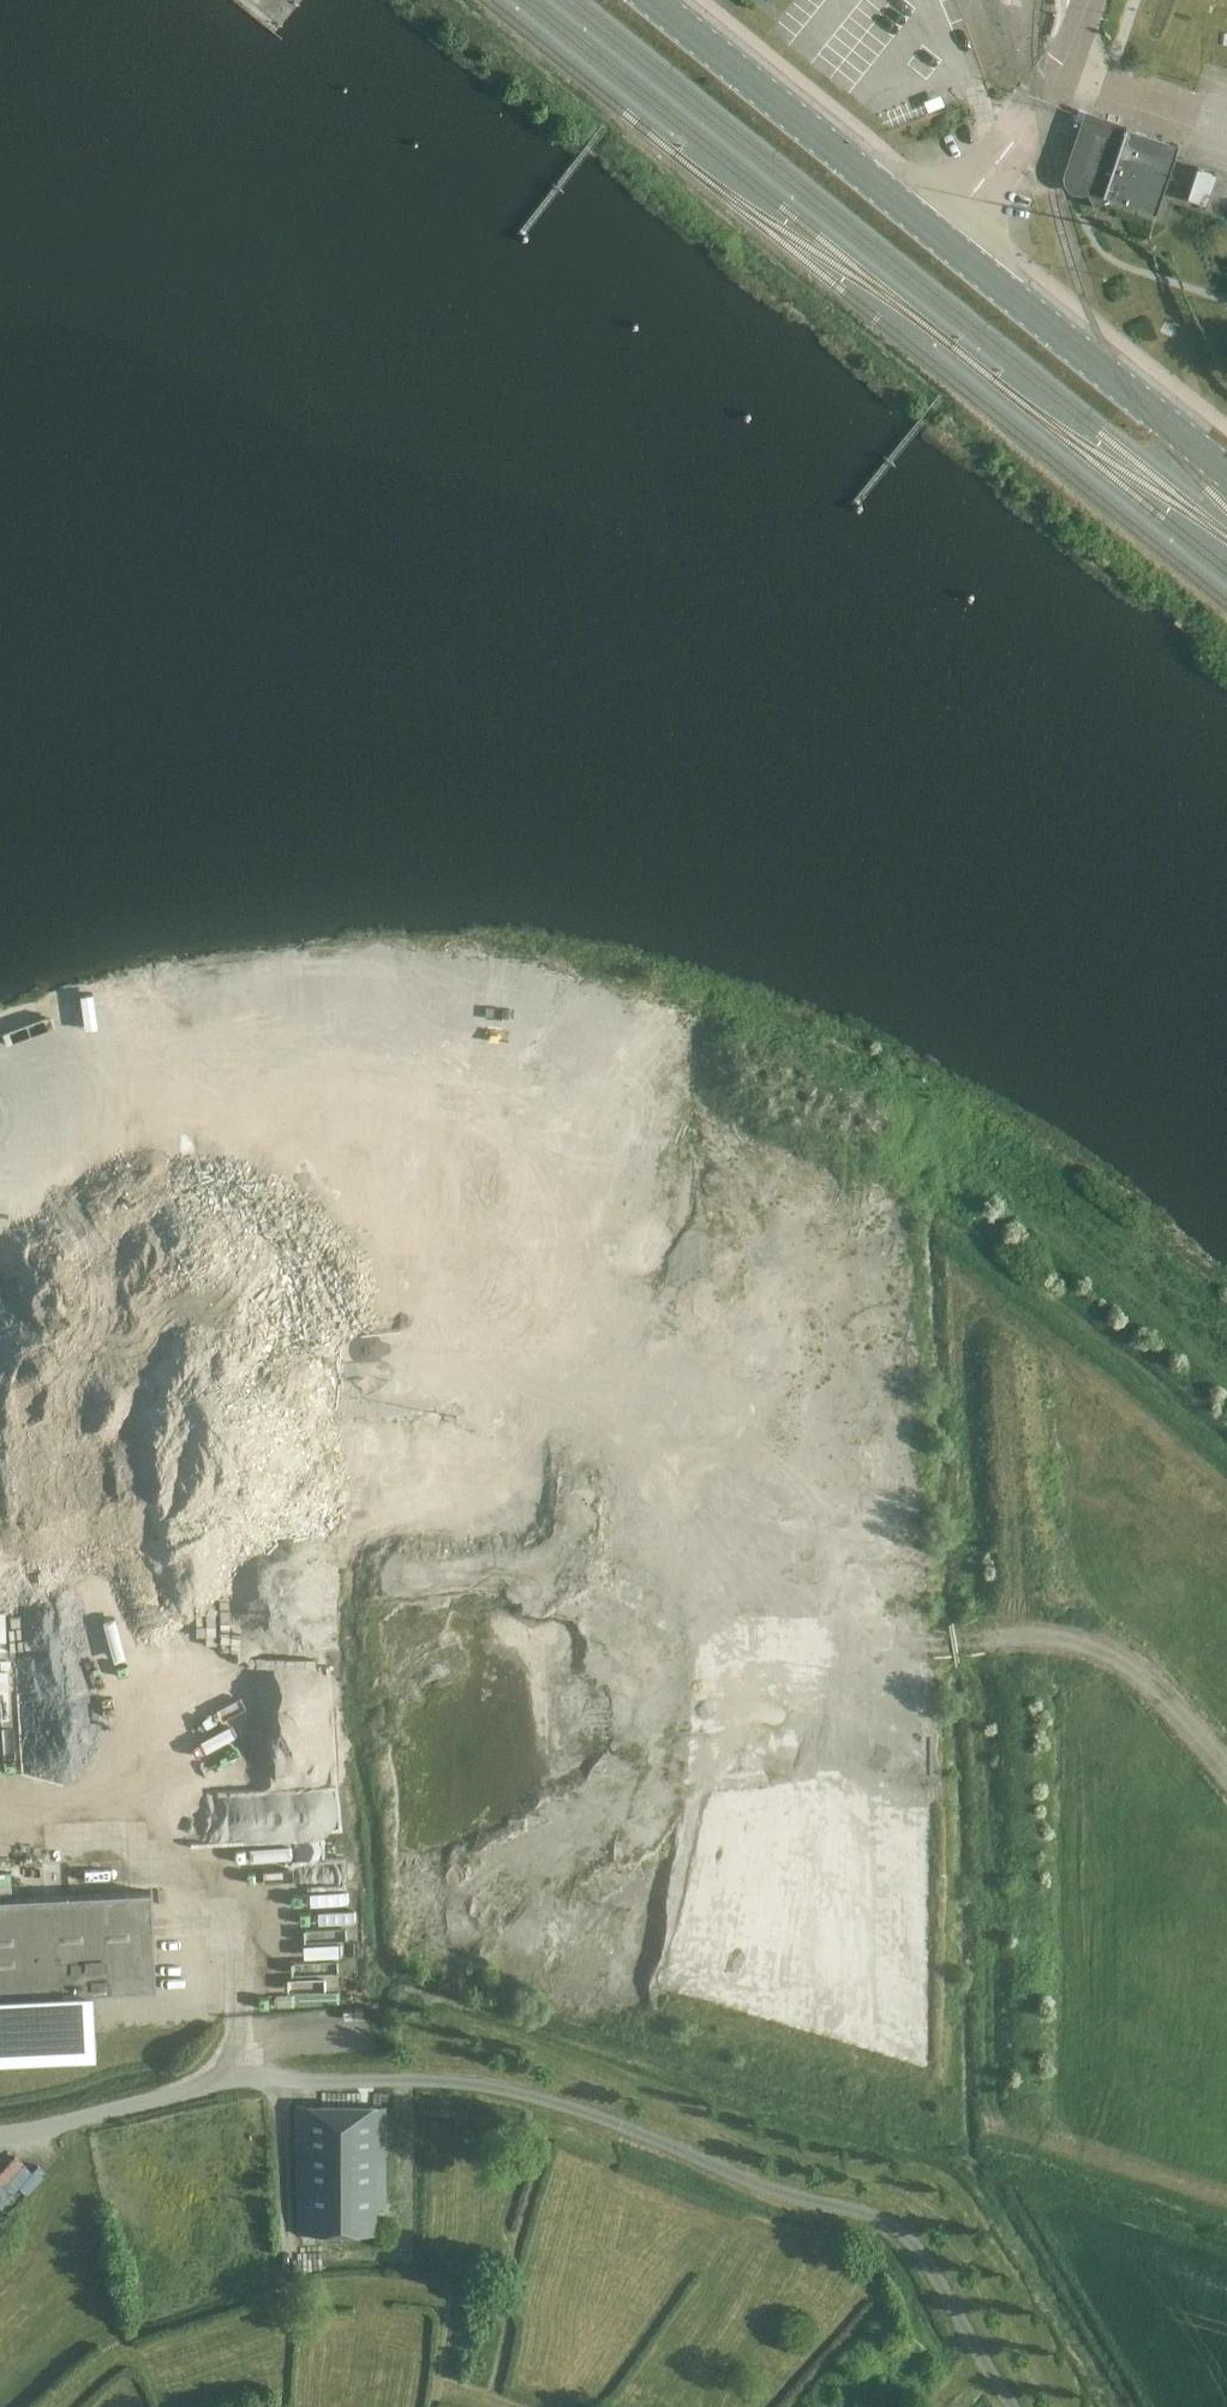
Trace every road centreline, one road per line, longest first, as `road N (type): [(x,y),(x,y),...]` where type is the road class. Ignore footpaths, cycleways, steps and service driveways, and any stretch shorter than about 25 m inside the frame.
road 1 (unclassified): [(1013,2406),(920,2251),(897,2228),(770,2189),(554,2102),(440,2080),(254,2079),(0,2134)]
road 2 (tertiary): [(1226,485),(944,242),(643,0)]
road 3 (track): [(282,2080),(287,2287)]

